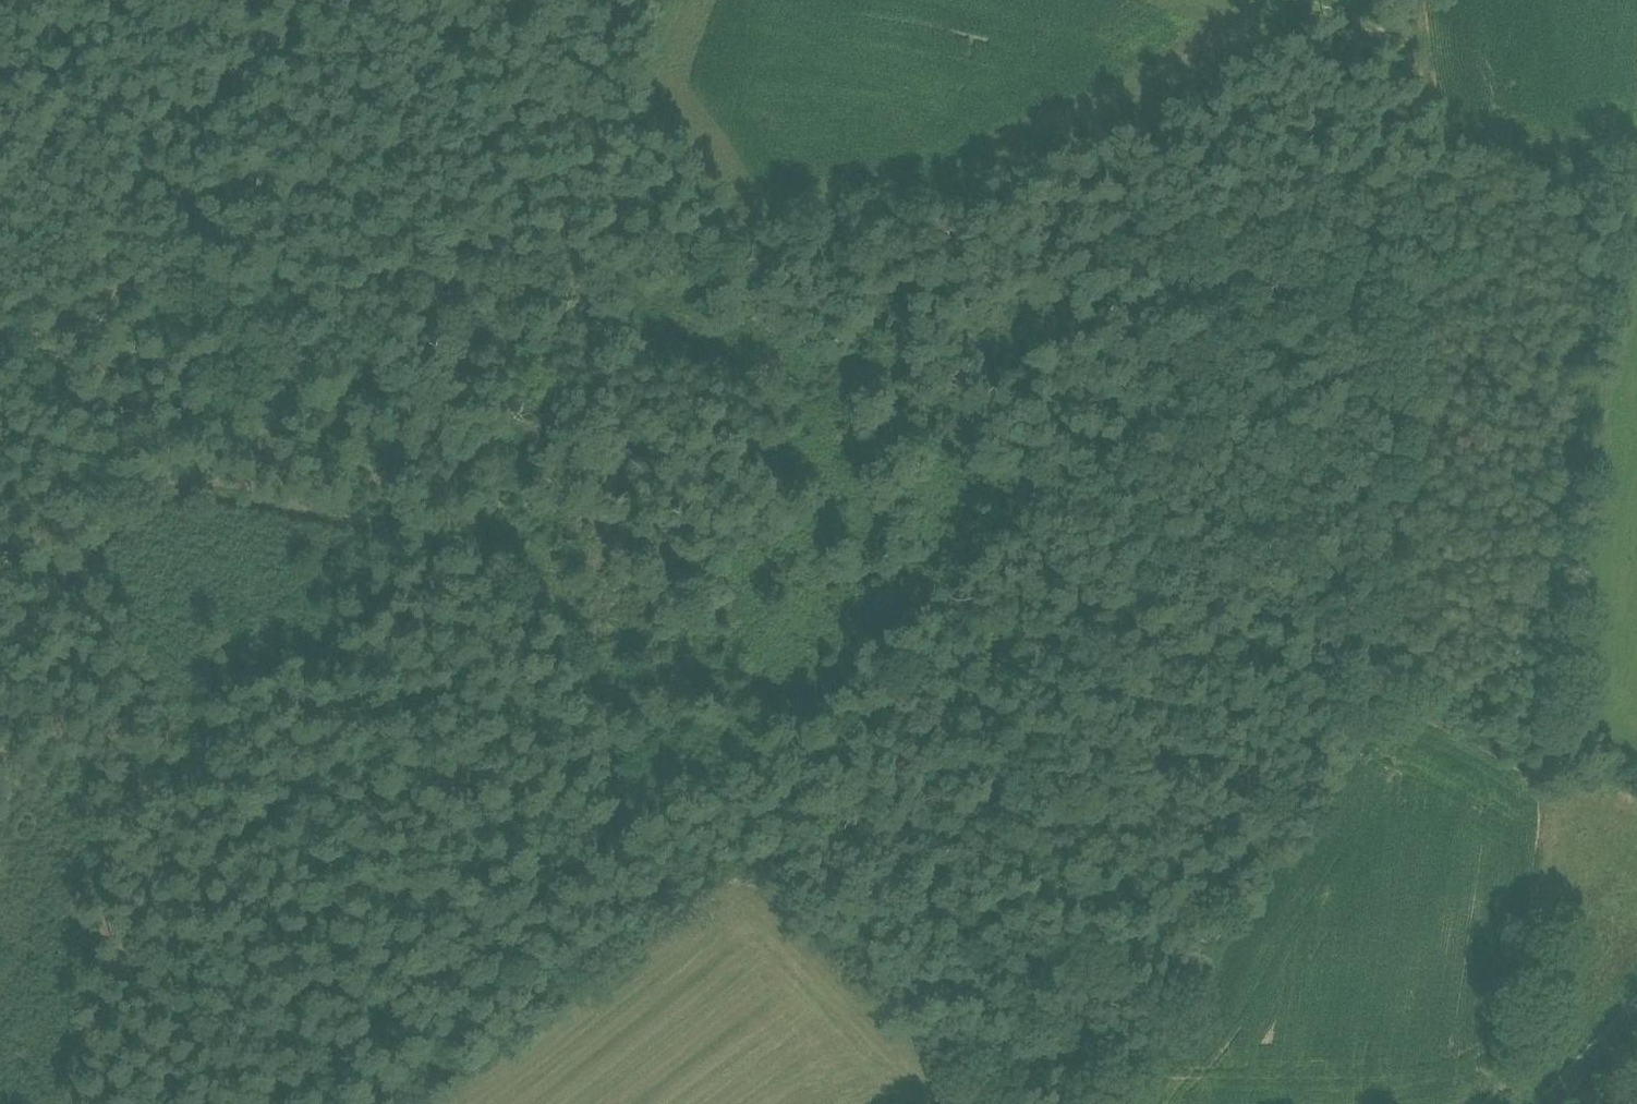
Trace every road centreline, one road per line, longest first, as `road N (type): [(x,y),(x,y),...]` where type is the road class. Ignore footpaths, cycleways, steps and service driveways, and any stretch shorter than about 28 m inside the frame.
road 1 (unclassified): [(1544,1103),(1636,1019)]

